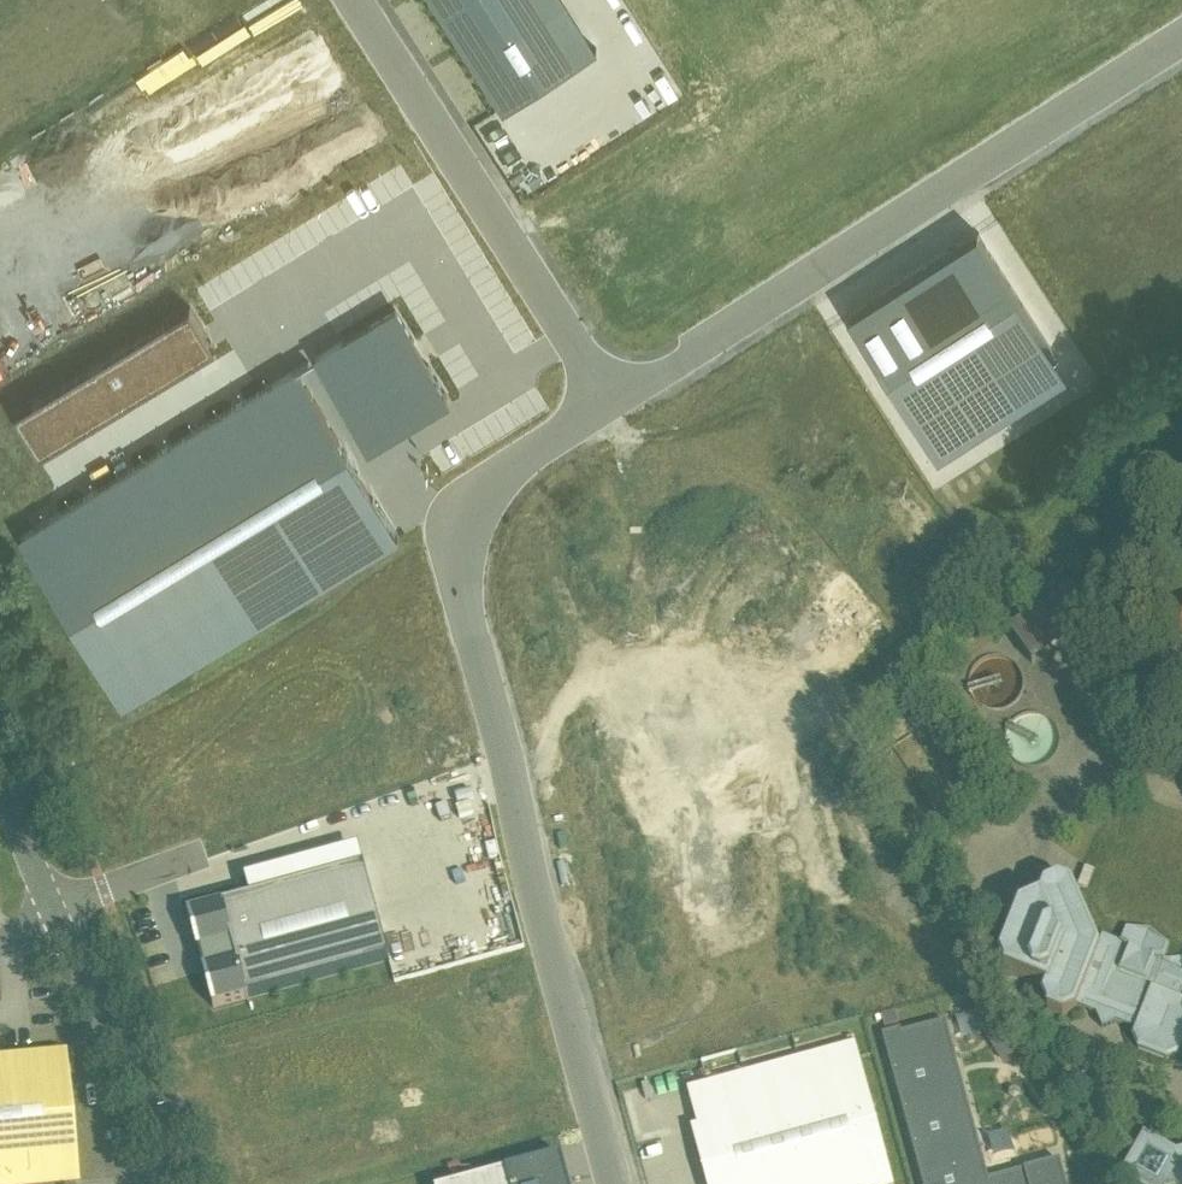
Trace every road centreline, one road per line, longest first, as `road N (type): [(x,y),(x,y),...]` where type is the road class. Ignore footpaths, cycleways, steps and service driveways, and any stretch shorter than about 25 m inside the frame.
road 1 (residential): [(615,1183),(547,941),(459,556),(487,490),(614,401)]
road 2 (residential): [(614,401),(1181,41)]
road 3 (residential): [(358,0),(614,401)]
road 4 (tertiary): [(0,764),(174,1183)]

